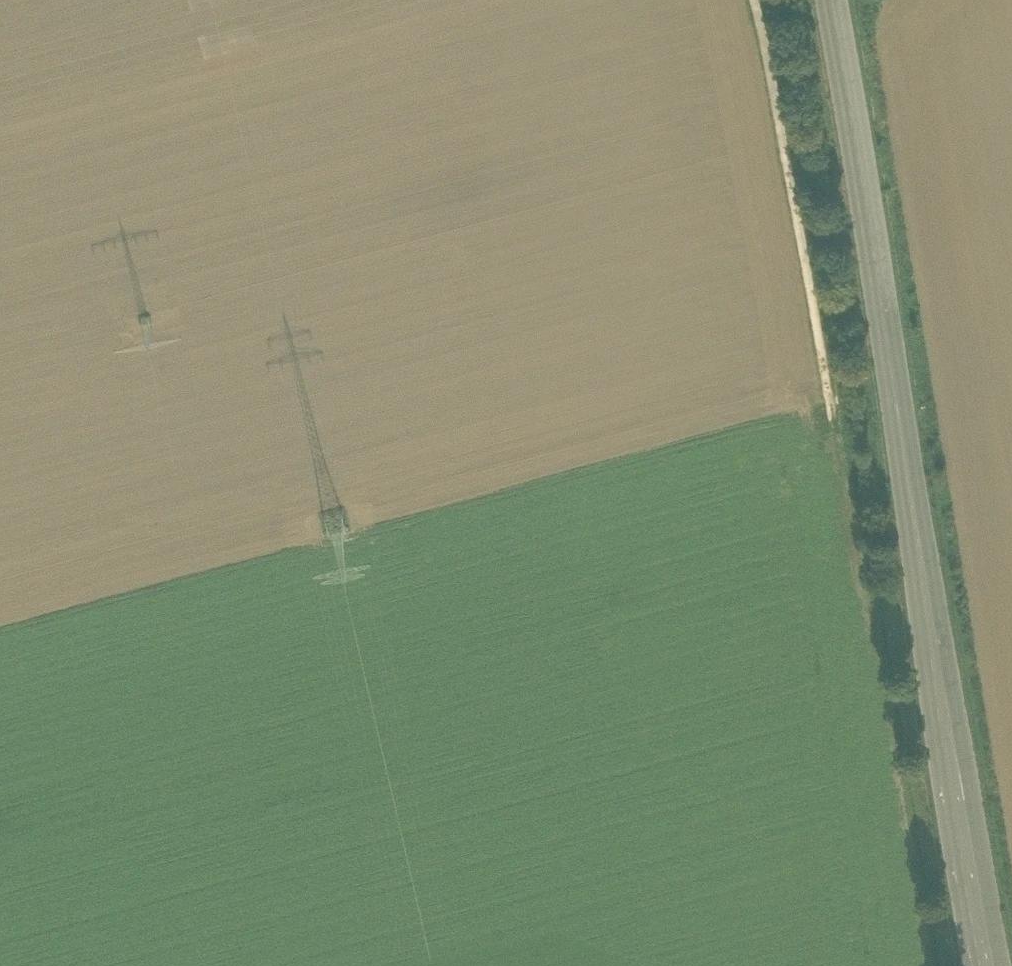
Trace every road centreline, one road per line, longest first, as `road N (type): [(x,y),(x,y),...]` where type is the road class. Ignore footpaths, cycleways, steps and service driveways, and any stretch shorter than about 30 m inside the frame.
road 1 (secondary): [(986,965),(831,0)]

